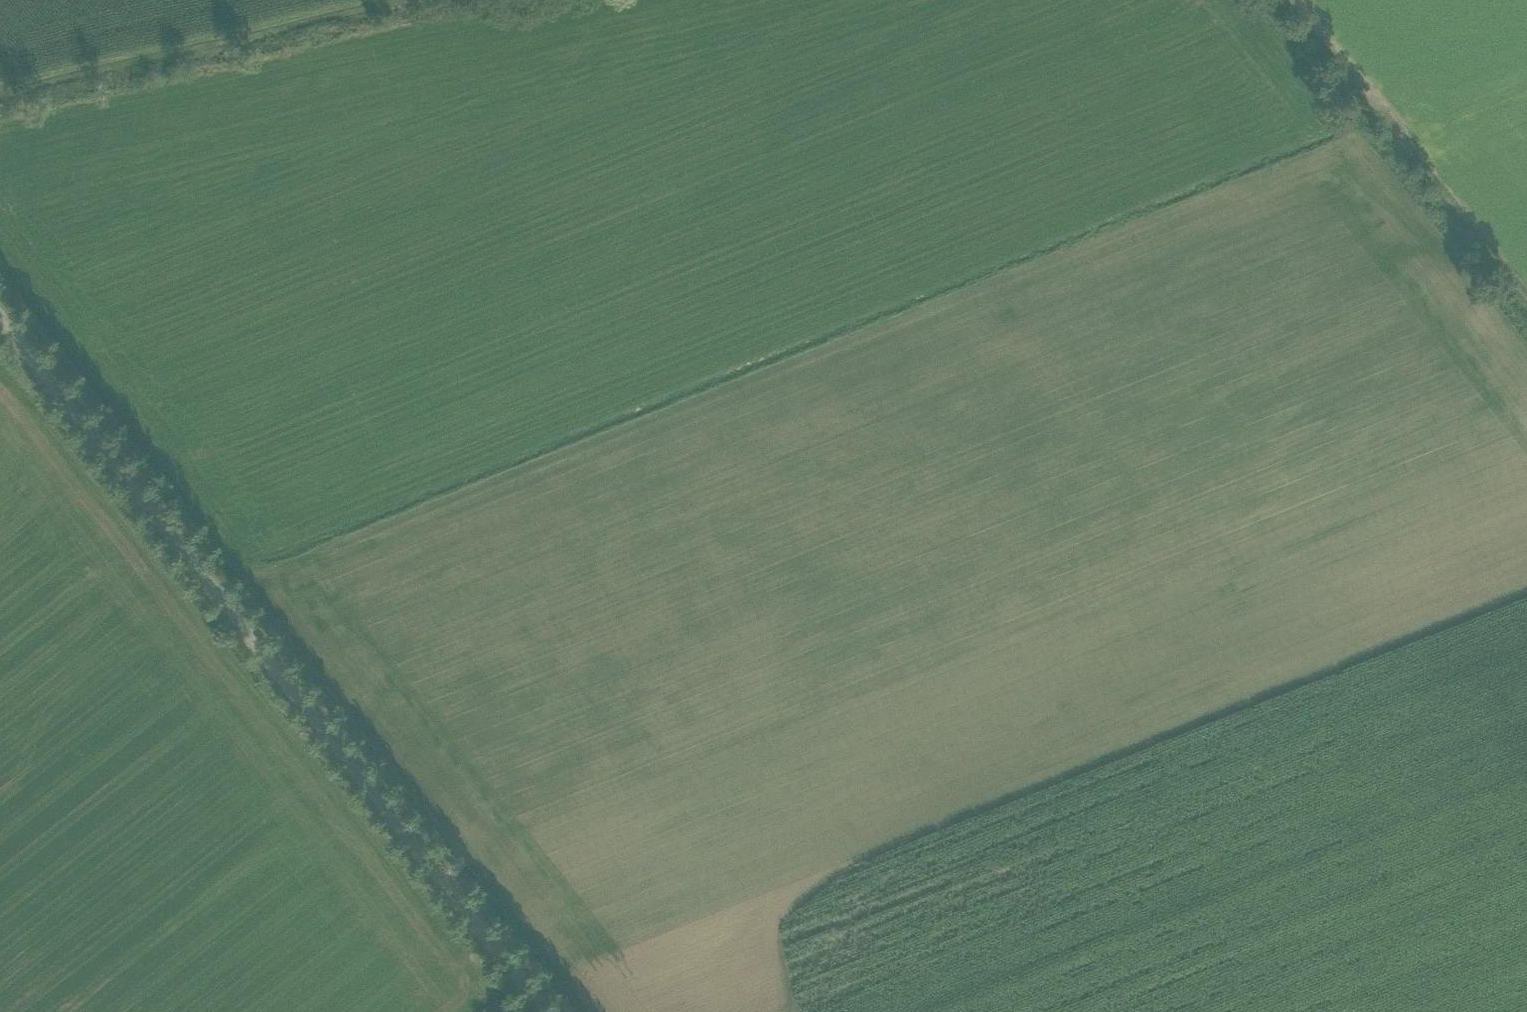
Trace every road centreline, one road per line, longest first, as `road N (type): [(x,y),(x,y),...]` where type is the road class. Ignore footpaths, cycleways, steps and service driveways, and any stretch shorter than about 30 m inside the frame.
road 1 (unclassified): [(544,1011),(0,312)]
road 2 (track): [(1526,321),(1272,0)]
road 3 (track): [(395,0),(0,95)]

